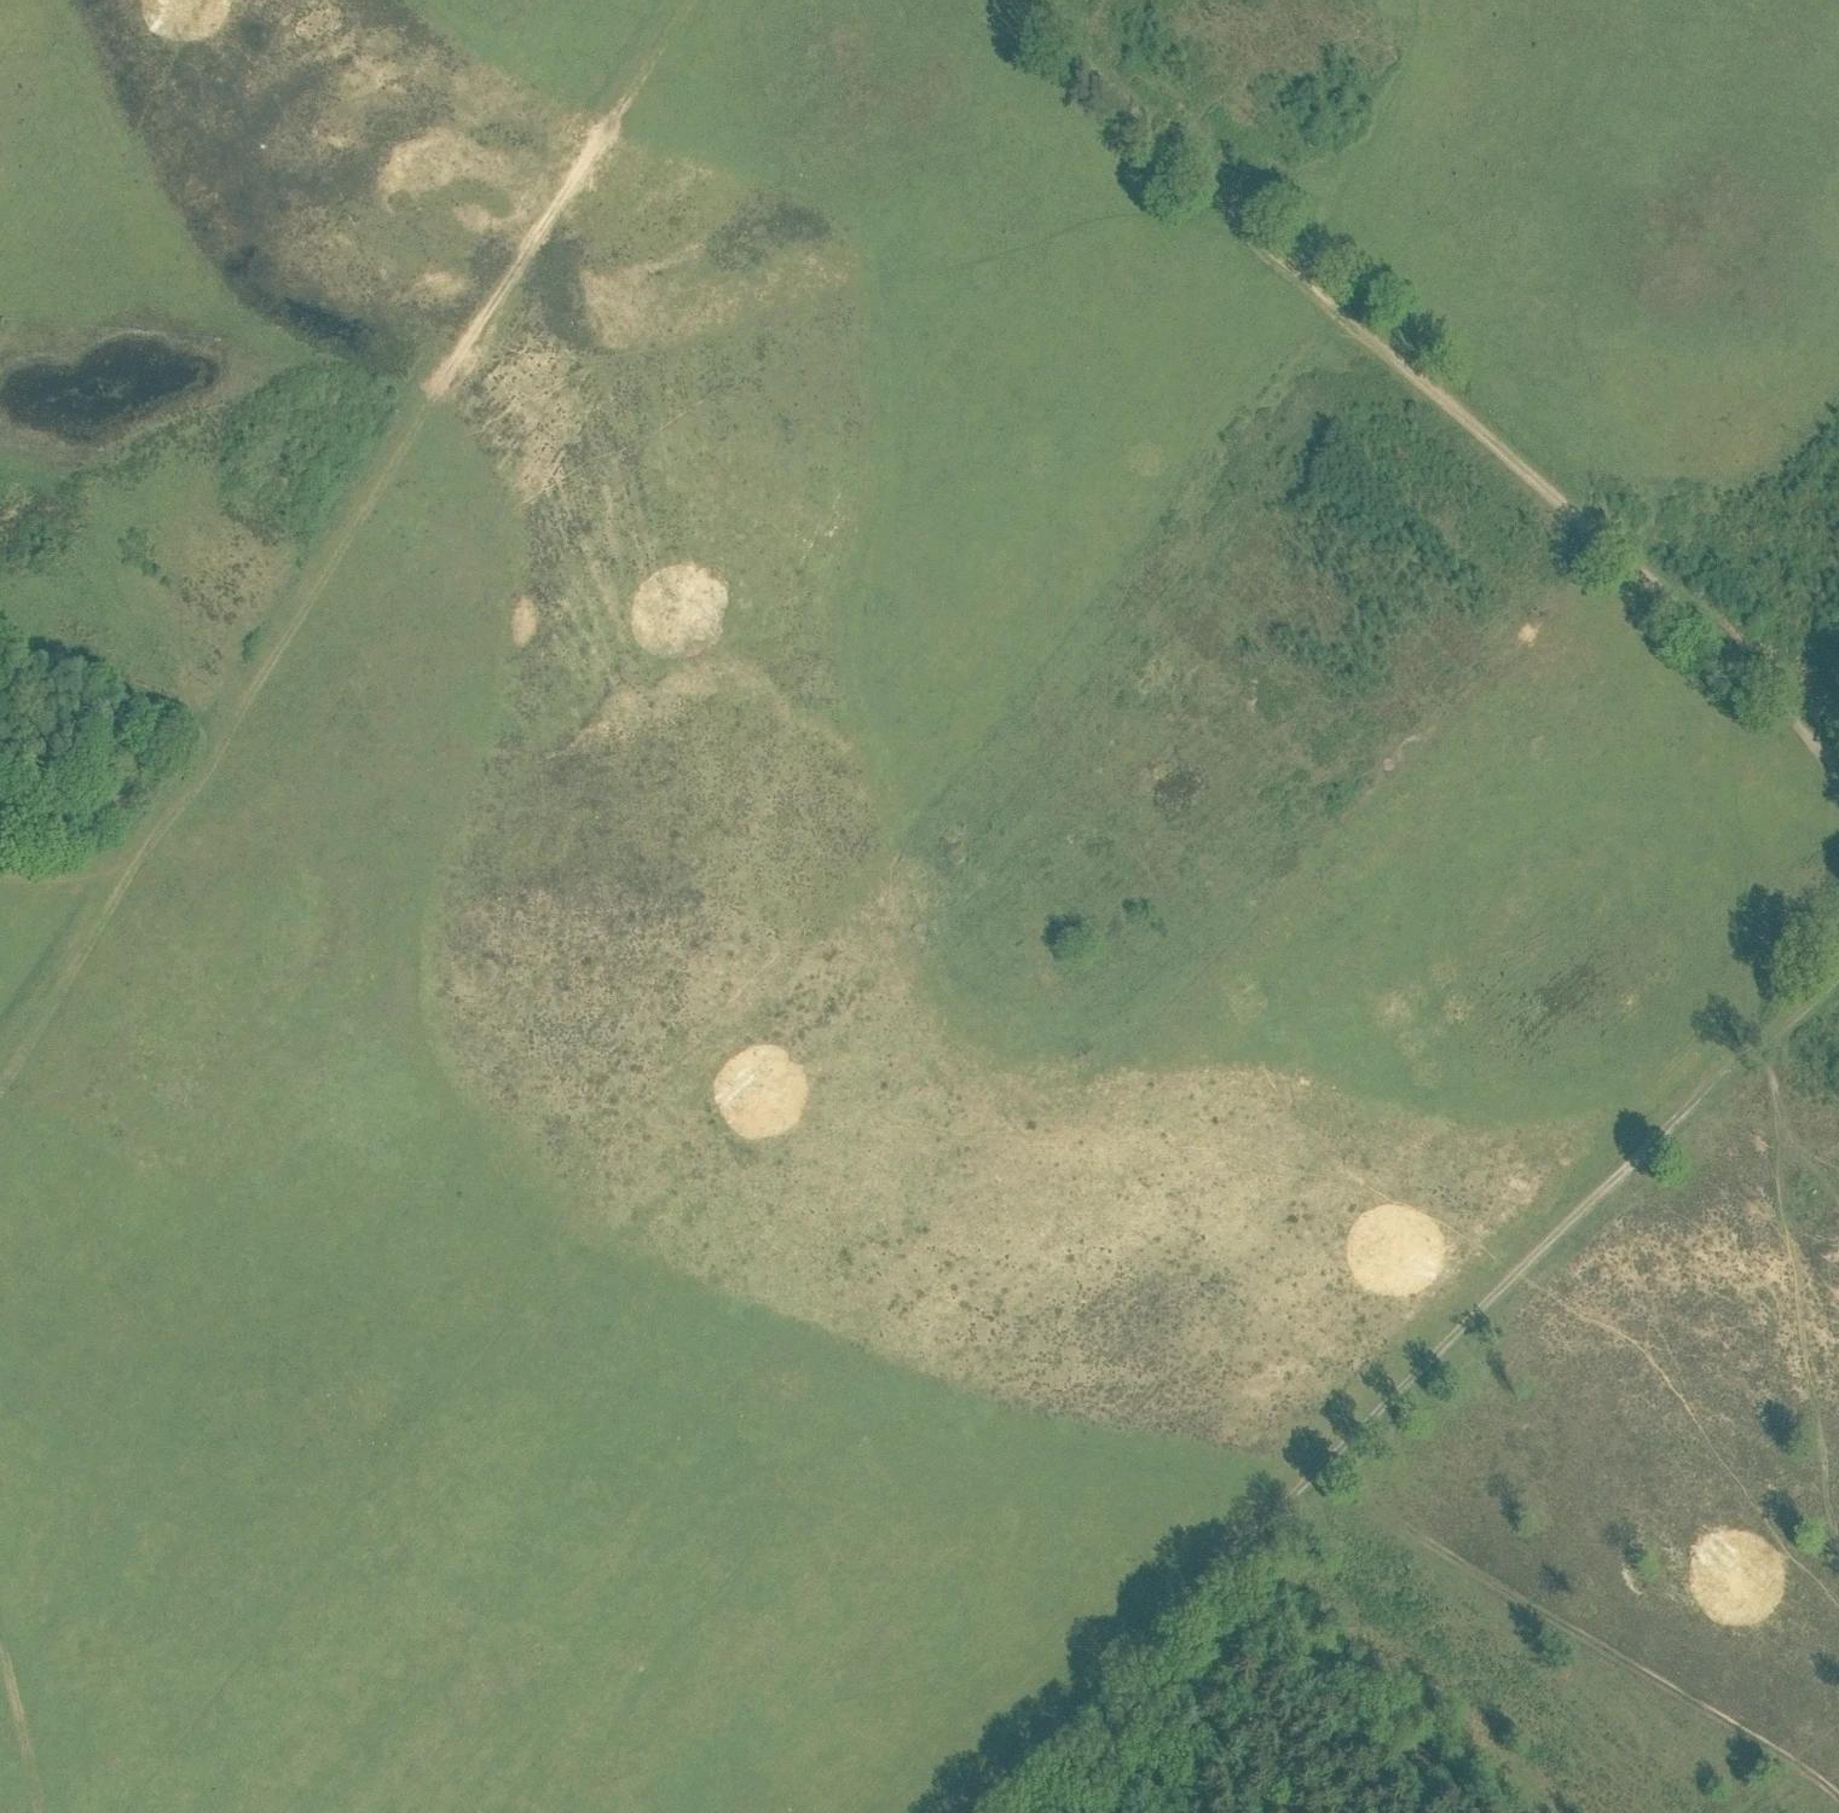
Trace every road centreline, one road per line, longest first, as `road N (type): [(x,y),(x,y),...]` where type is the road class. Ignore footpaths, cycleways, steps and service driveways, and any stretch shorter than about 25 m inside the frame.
road 1 (track): [(1838,960),(968,1812)]
road 2 (track): [(1010,0),(1838,767)]
road 3 (track): [(120,889),(0,1086)]
road 4 (track): [(0,1650),(39,1812)]
road 5 (track): [(0,874),(120,889)]

